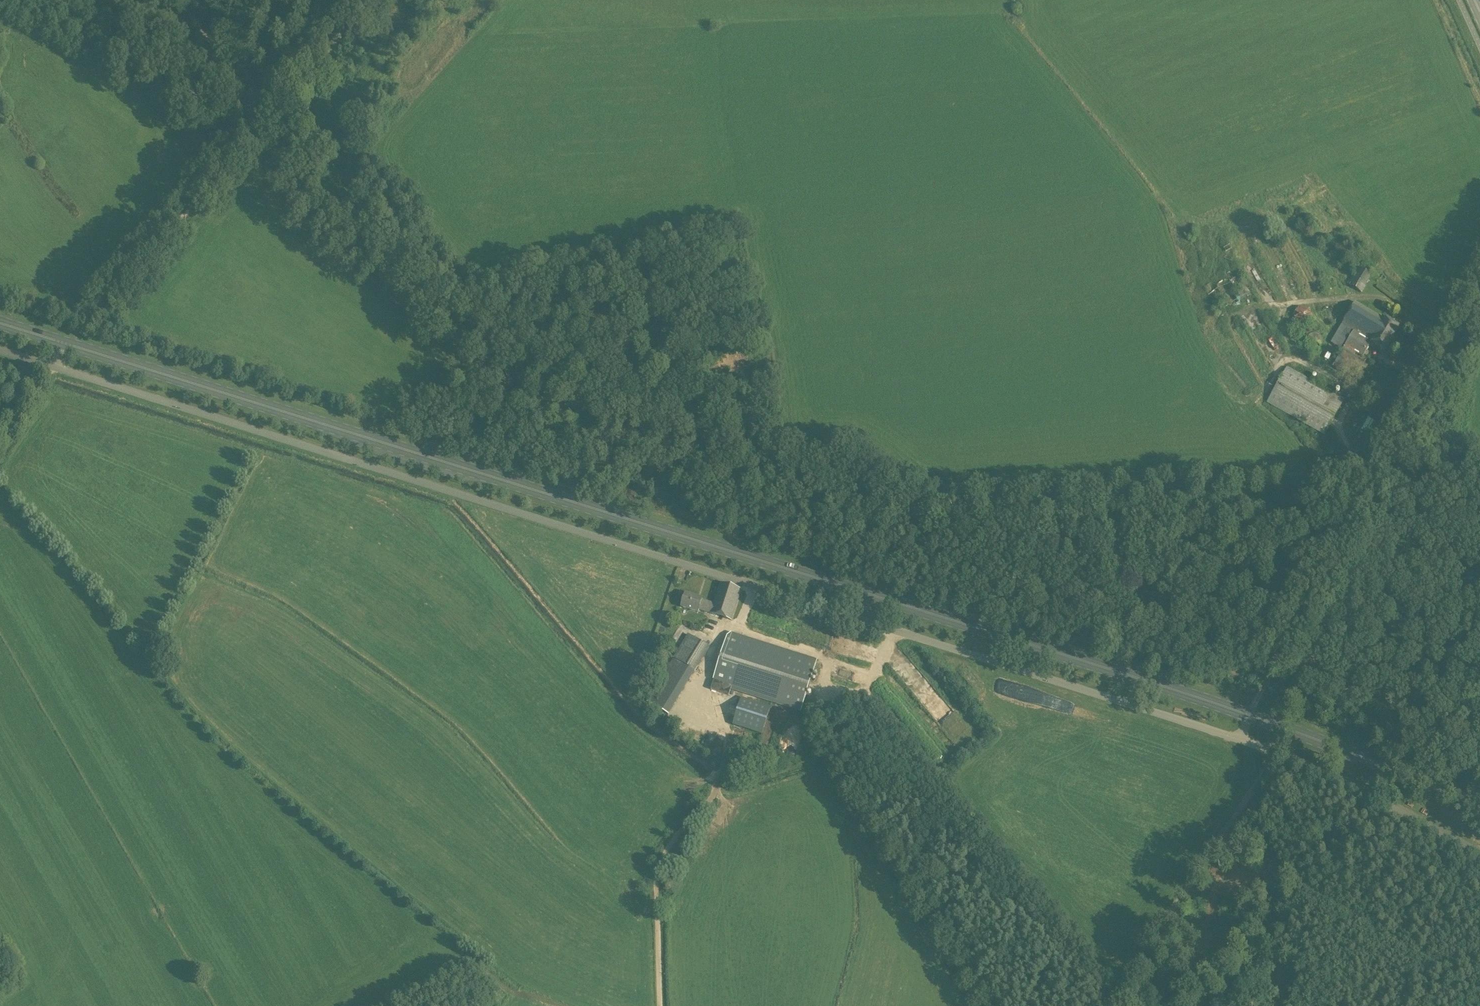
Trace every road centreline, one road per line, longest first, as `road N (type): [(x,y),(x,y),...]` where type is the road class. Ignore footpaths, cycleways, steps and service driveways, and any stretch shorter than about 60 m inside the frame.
road 1 (unclassified): [(1479,855),(1276,750),(0,350)]
road 2 (primary): [(1479,805),(1194,696),(0,323)]
road 3 (track): [(65,343),(277,105)]
road 4 (track): [(1276,750),(1116,1004)]
road 5 (track): [(1241,739),(1380,478)]
road 6 (track): [(722,774),(659,867),(660,1005)]
road 7 (track): [(1380,478),(1479,311)]
road 8 (track): [(172,0),(277,105)]
road 9 (track): [(277,105),(372,0)]

